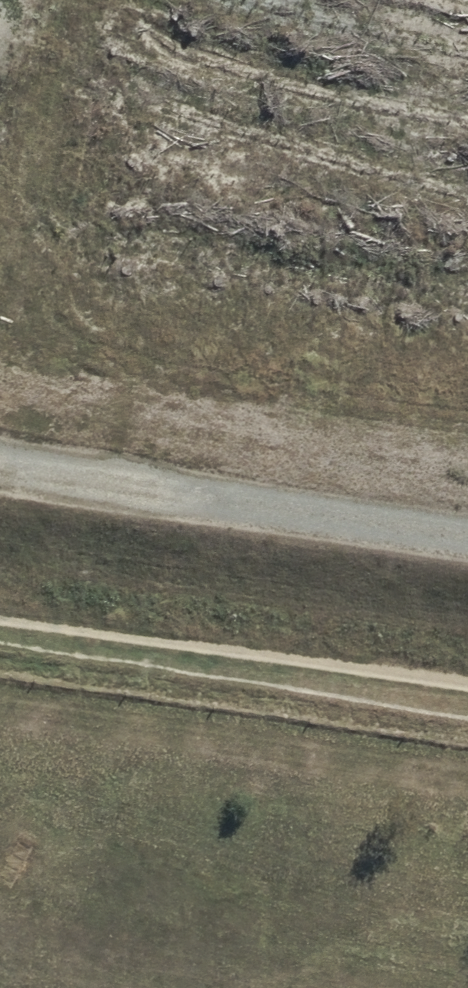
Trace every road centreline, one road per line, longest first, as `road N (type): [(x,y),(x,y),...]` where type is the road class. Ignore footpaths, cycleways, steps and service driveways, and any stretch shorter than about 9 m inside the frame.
road 1 (track): [(0,451),(467,526)]
road 2 (track): [(0,645),(467,714)]

